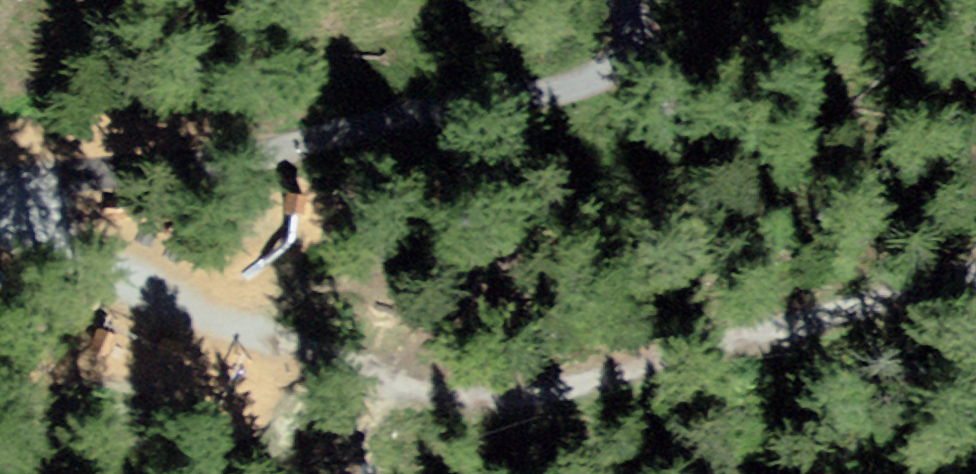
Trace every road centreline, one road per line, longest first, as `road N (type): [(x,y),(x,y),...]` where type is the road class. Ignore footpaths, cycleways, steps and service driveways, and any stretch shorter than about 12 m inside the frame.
road 1 (track): [(0,232),(380,376),(544,404),(975,278)]
road 2 (track): [(631,0),(640,50),(586,84),(53,175),(0,193)]

